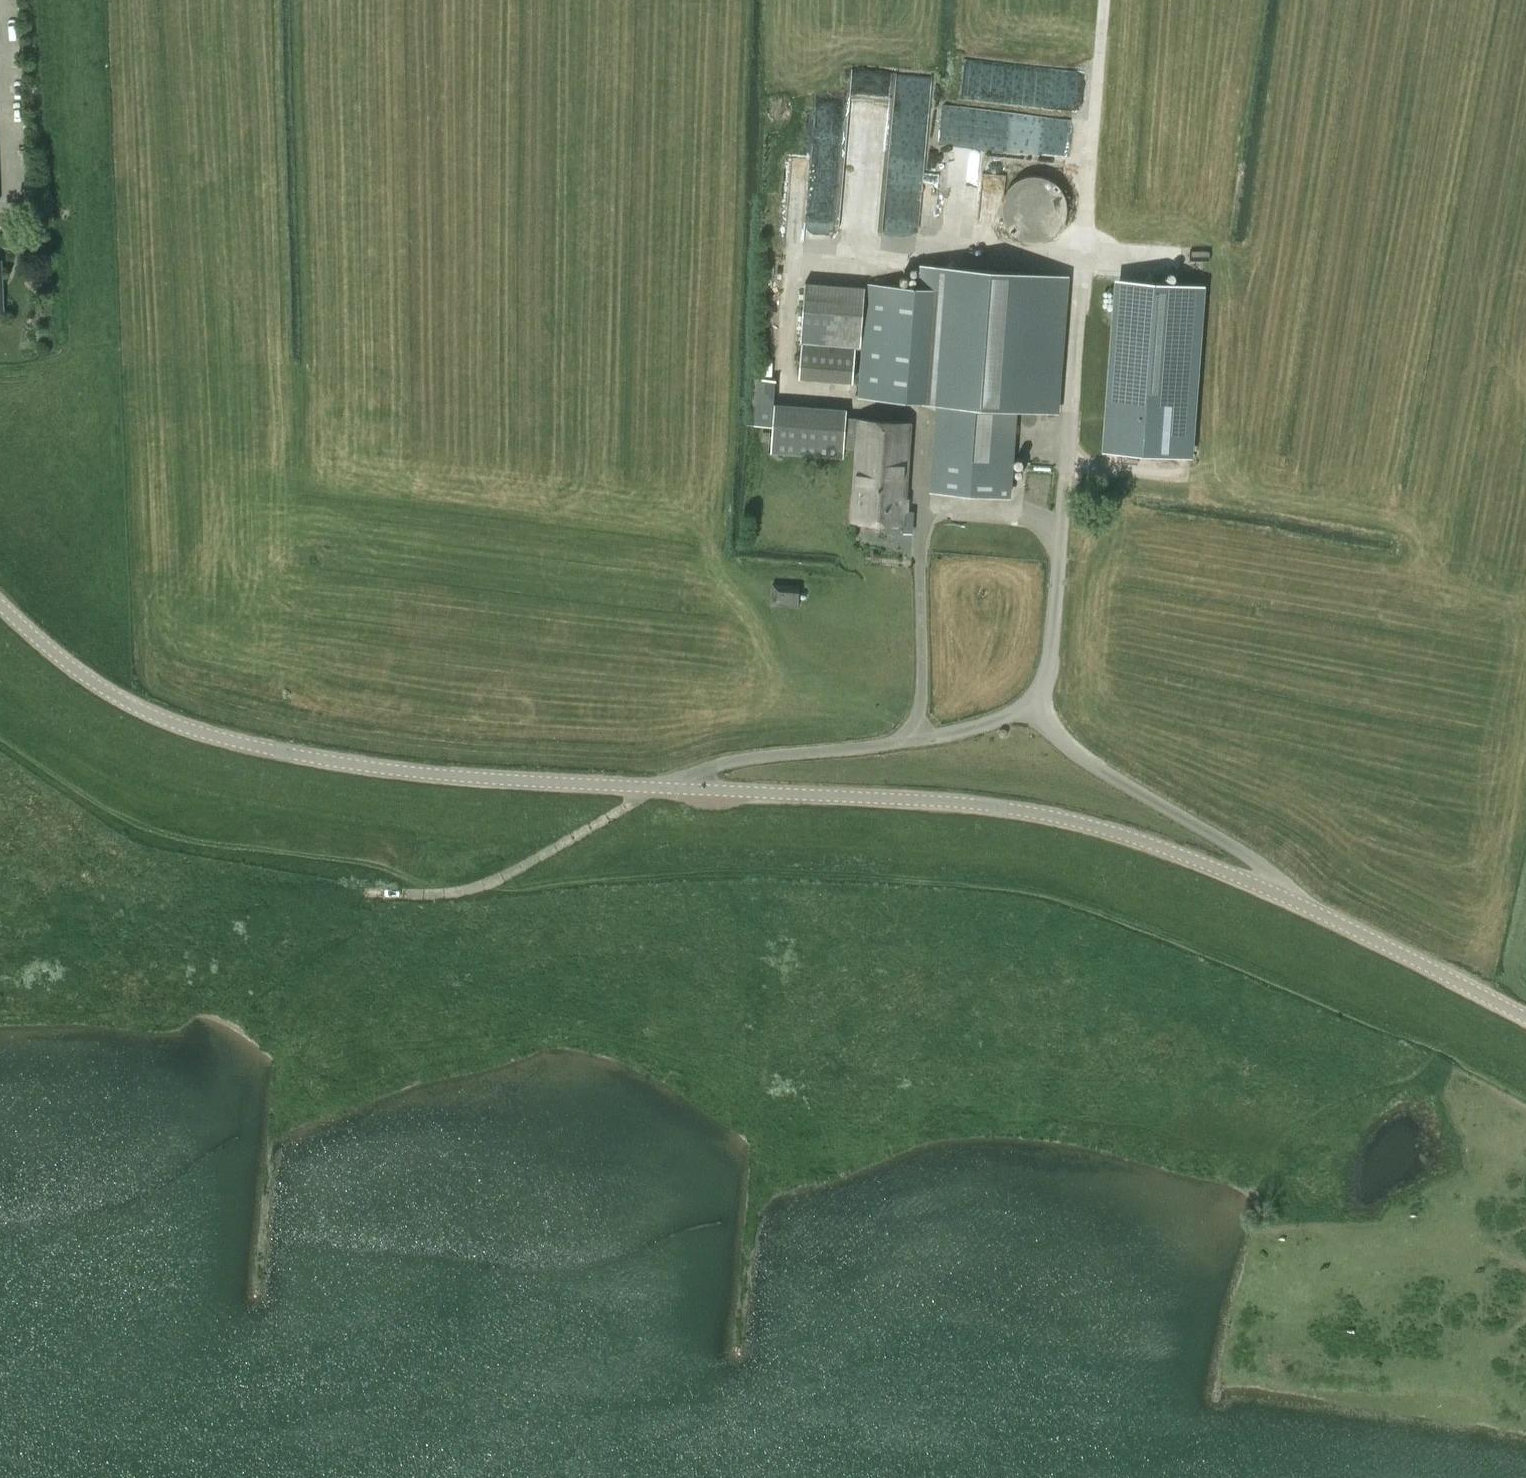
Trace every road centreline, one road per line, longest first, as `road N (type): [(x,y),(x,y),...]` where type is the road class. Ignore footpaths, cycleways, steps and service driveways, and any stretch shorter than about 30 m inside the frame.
road 1 (unclassified): [(1525,1017),(1277,895),(1077,824),(951,803),(439,778),(232,745),(103,692),(0,607)]
road 2 (track): [(1061,535),(1106,0)]

